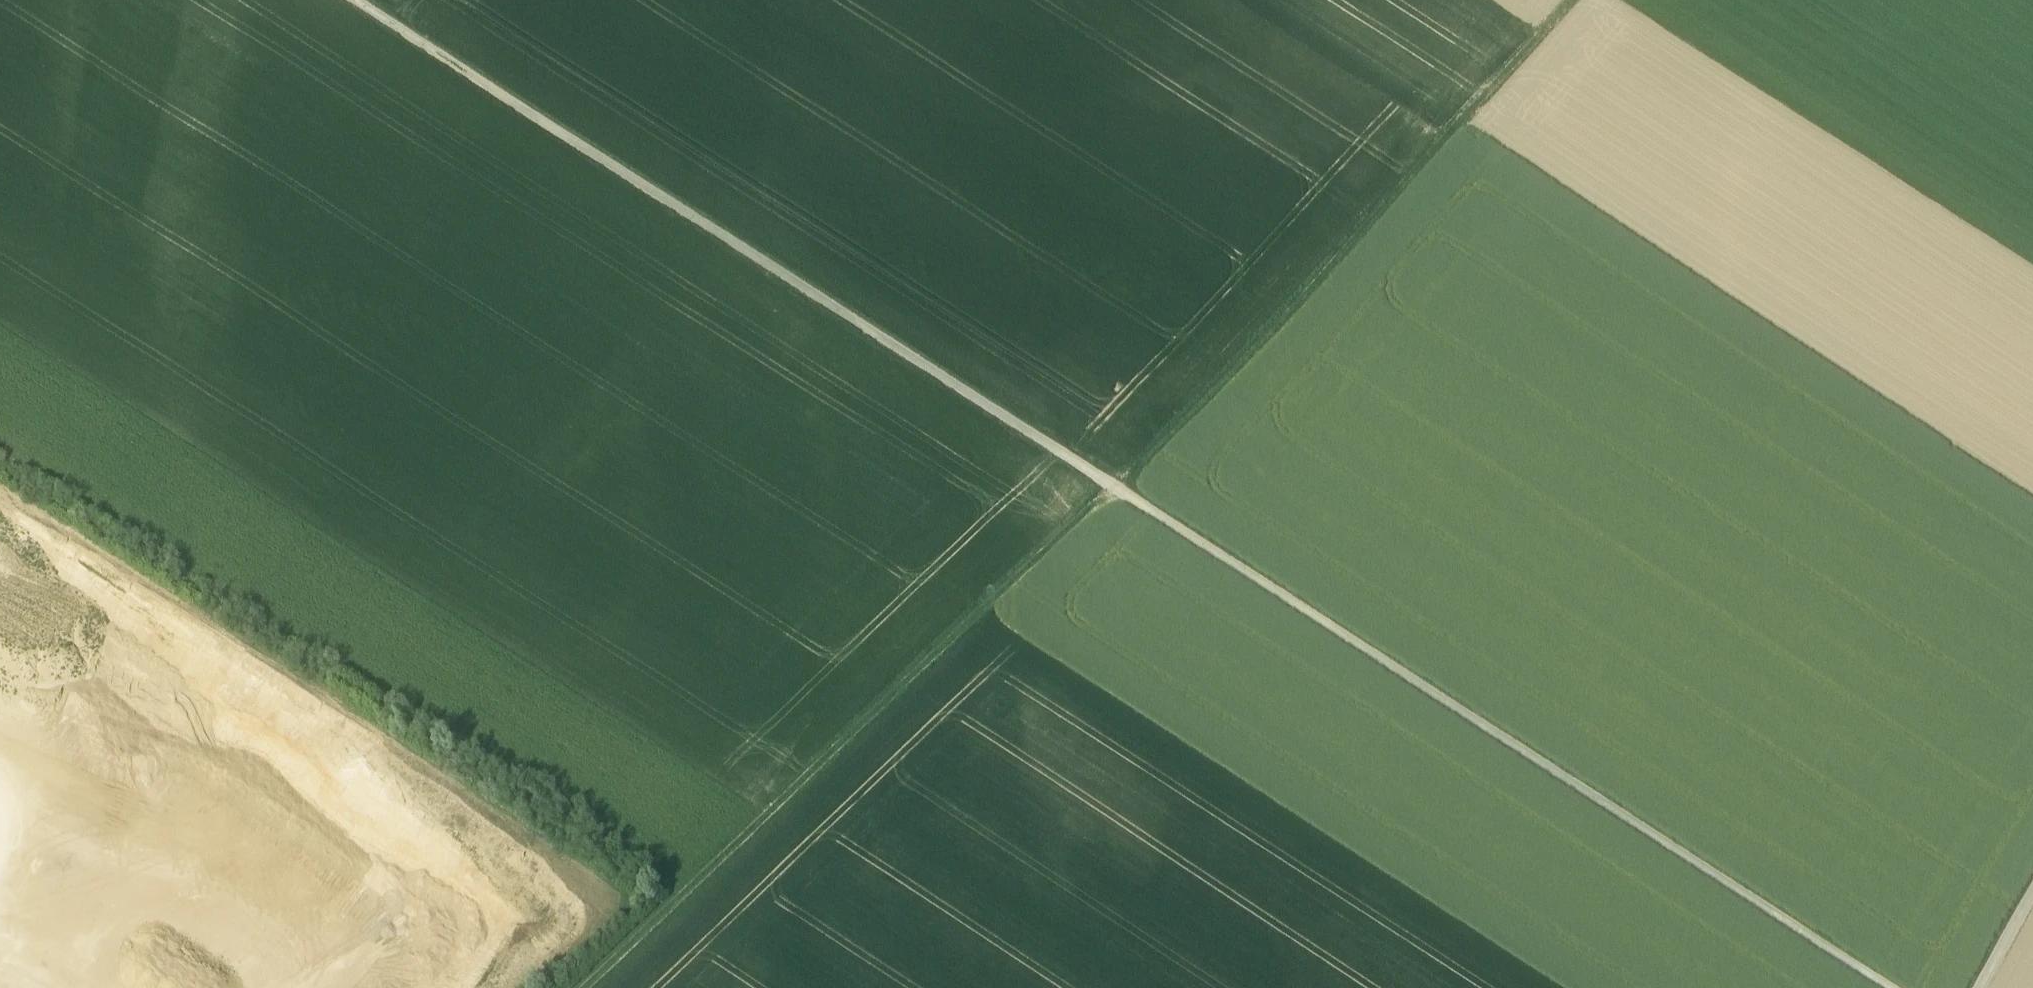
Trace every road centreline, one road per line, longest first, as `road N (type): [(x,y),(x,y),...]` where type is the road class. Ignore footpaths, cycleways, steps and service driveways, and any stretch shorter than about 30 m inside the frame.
road 1 (track): [(1893,987),(357,0)]
road 2 (track): [(583,987),(1115,488),(1574,0)]

